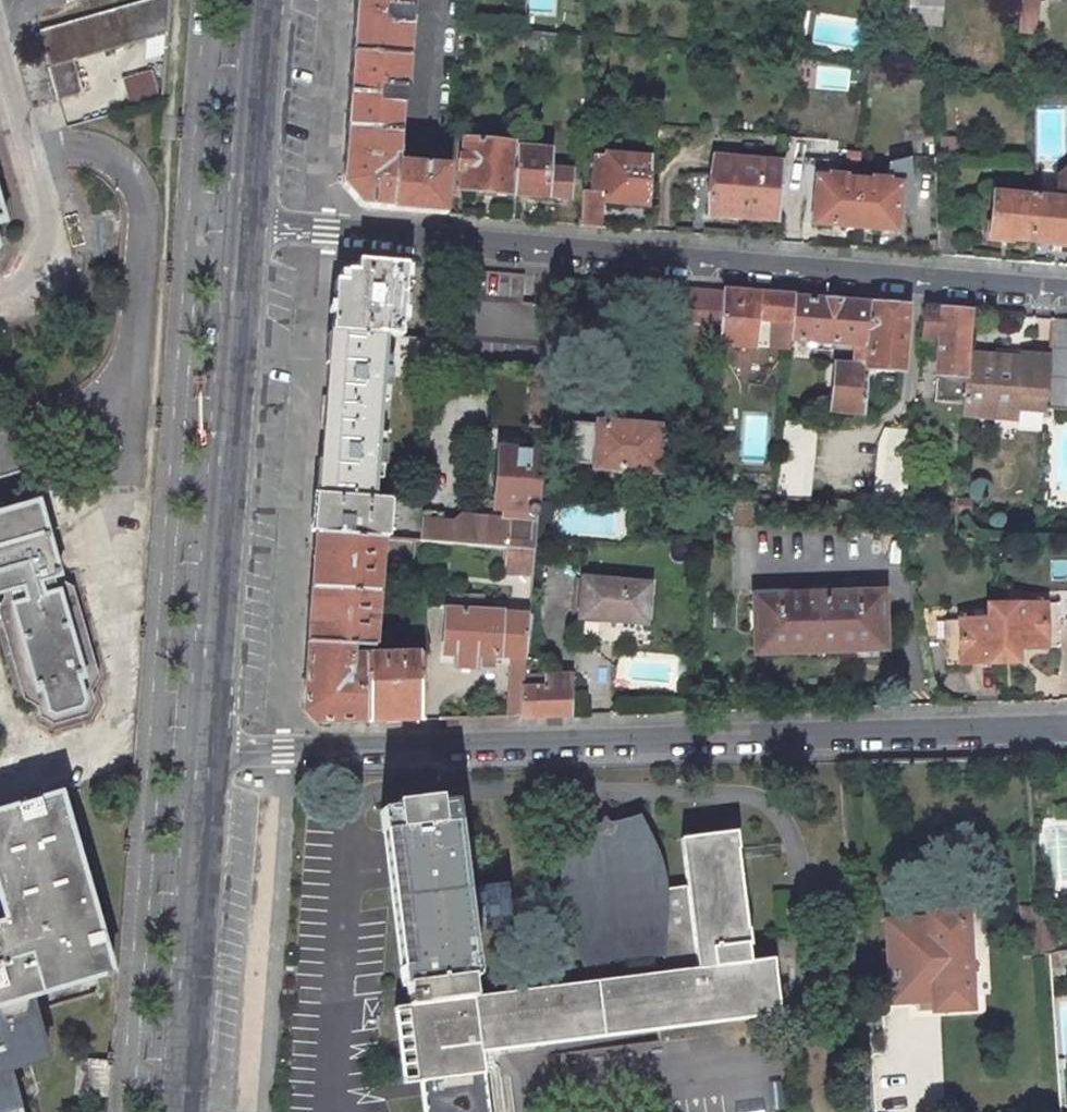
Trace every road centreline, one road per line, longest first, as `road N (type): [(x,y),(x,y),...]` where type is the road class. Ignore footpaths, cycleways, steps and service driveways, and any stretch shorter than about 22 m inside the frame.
road 1 (residential): [(210,751),(1066,725)]
road 2 (residential): [(1066,287),(250,223)]
road 3 (residential): [(210,751),(250,223)]
road 4 (residential): [(188,1111),(210,751)]
road 5 (residential): [(250,223),(266,0)]

